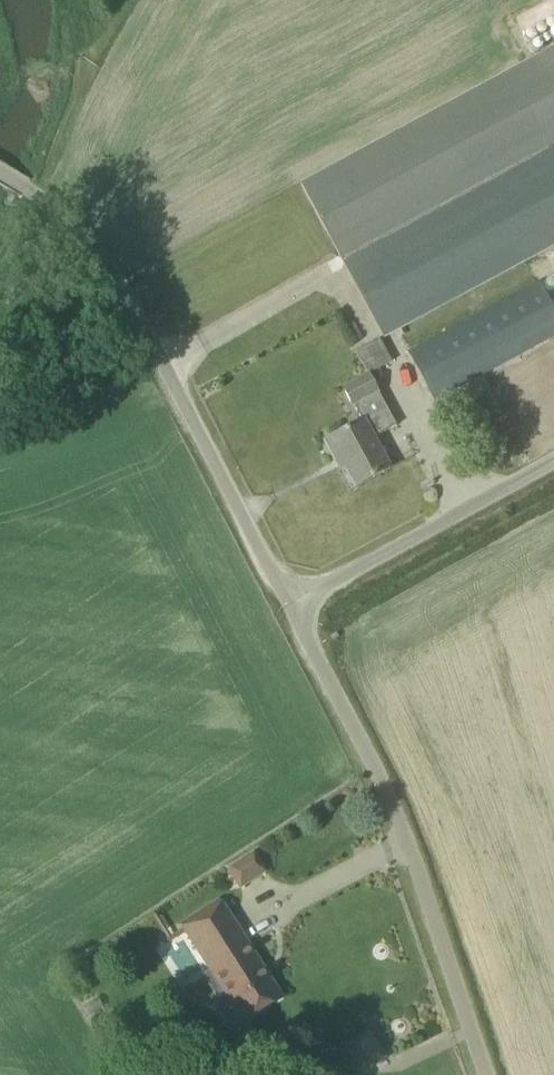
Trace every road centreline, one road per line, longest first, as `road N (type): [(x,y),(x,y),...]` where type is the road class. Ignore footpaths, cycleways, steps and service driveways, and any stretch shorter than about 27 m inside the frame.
road 1 (unclassified): [(293,609),(89,227),(0,160)]
road 2 (unclassified): [(479,1074),(389,816),(293,609)]
road 3 (unclassified): [(293,609),(553,475)]

